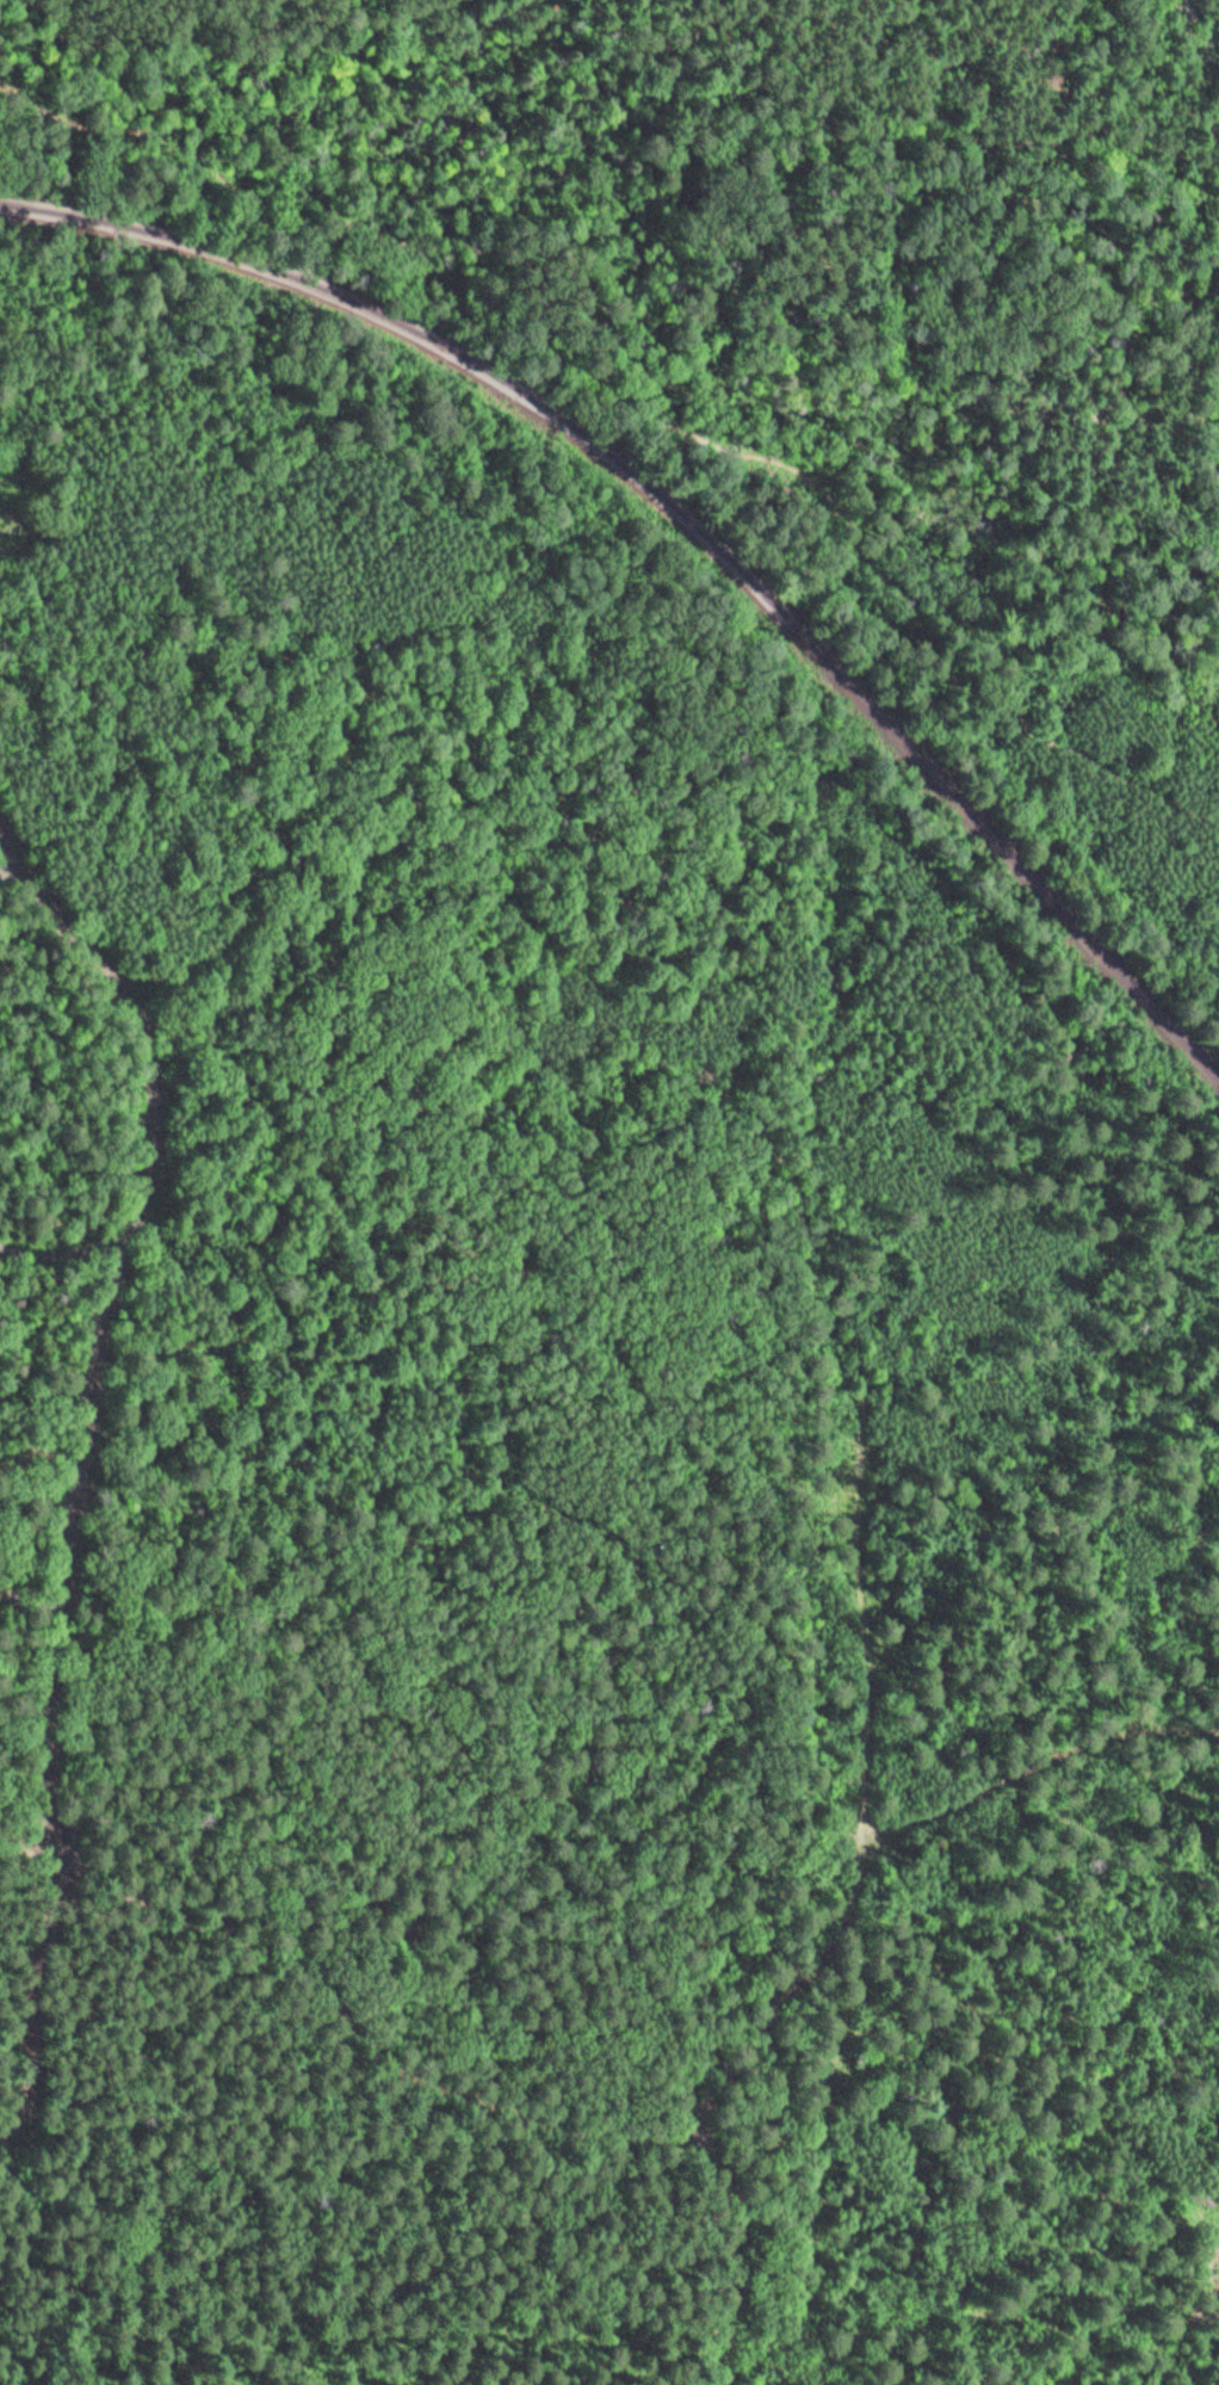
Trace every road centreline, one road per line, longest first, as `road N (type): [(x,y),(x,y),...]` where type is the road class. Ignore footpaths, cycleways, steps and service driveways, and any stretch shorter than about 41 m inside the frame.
road 1 (residential): [(0,833),(129,989),(148,1043),(155,1106),(149,1170),(123,1246),(43,1833),(58,2094),(0,2152)]

